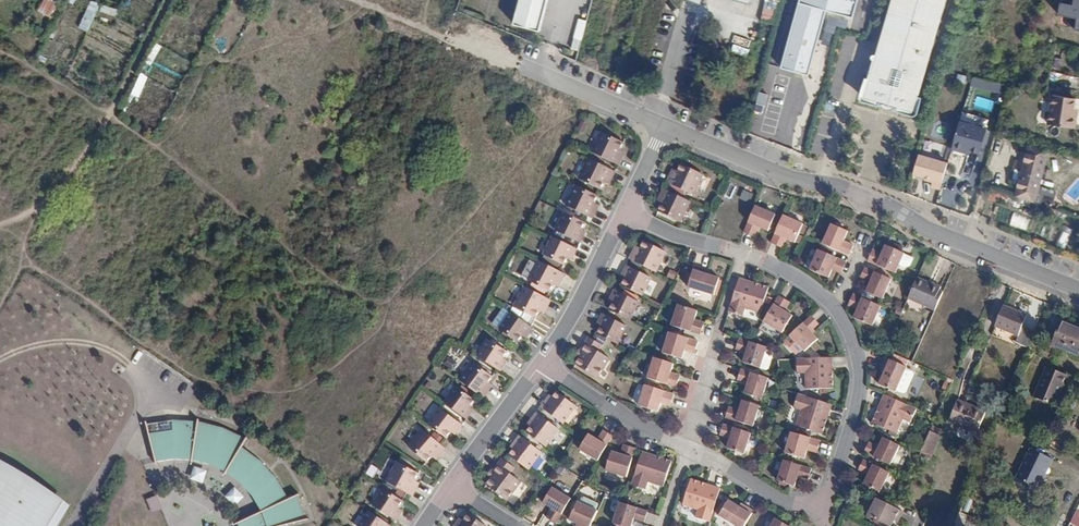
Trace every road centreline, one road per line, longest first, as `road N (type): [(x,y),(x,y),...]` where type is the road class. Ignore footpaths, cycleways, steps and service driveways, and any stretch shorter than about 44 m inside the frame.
road 1 (track): [(0,50),(176,161),(384,318)]
road 2 (residential): [(1078,289),(920,226),(891,207),(782,175),(665,125)]
road 3 (track): [(0,226),(56,200),(171,0)]
road 4 (residential): [(624,211),(769,262),(838,312)]
road 5 (residential): [(838,312),(854,351),(856,414),(830,494),(818,505)]
road 6 (track): [(517,67),(357,0)]
road 7 (residential): [(624,211),(544,362)]
road 8 (residential): [(688,451),(544,362)]
road 9 (residential): [(665,125),(517,67)]
road 10 (residential): [(544,362),(452,484)]
road 11 (residential): [(818,505),(797,506),(688,451)]
road 12 (residential): [(721,321),(688,451)]

